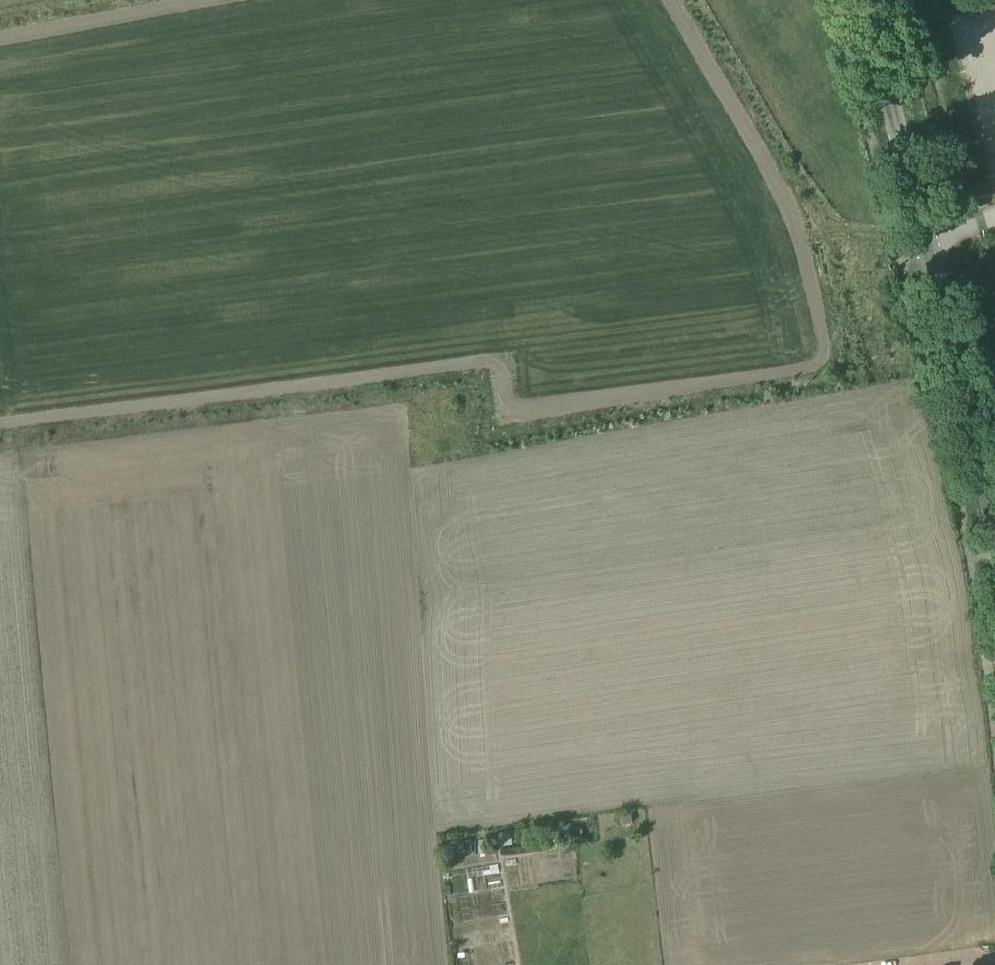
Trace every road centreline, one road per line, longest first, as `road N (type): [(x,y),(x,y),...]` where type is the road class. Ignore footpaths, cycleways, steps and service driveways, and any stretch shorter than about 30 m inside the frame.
road 1 (unclassified): [(994,521),(862,0)]
road 2 (track): [(927,246),(893,229),(818,152),(726,0)]
road 3 (track): [(869,24),(991,0)]

